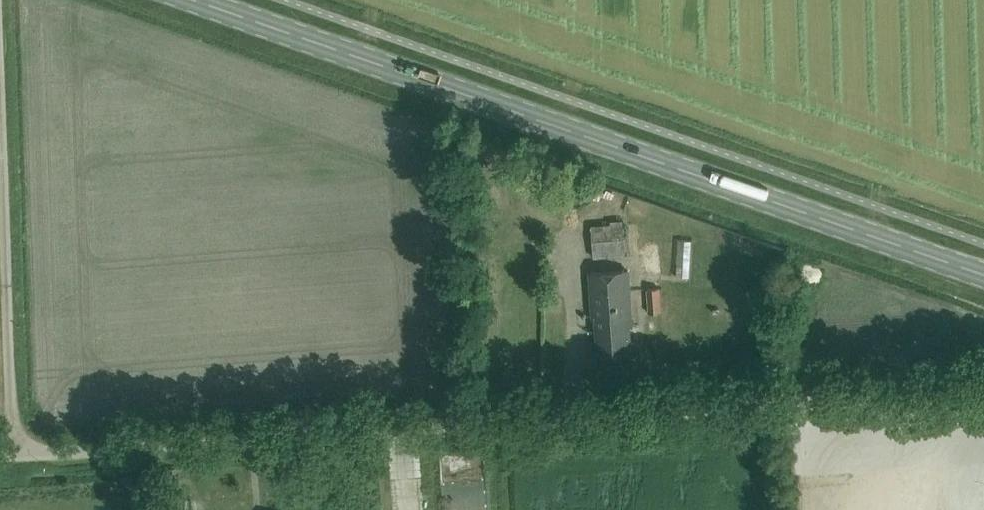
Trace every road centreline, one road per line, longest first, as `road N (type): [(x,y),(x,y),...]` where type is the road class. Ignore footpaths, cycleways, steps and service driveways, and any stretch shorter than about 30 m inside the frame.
road 1 (unclassified): [(14,454),(983,389)]
road 2 (secondary): [(983,276),(190,0)]
road 3 (unclassified): [(14,454),(0,107)]

